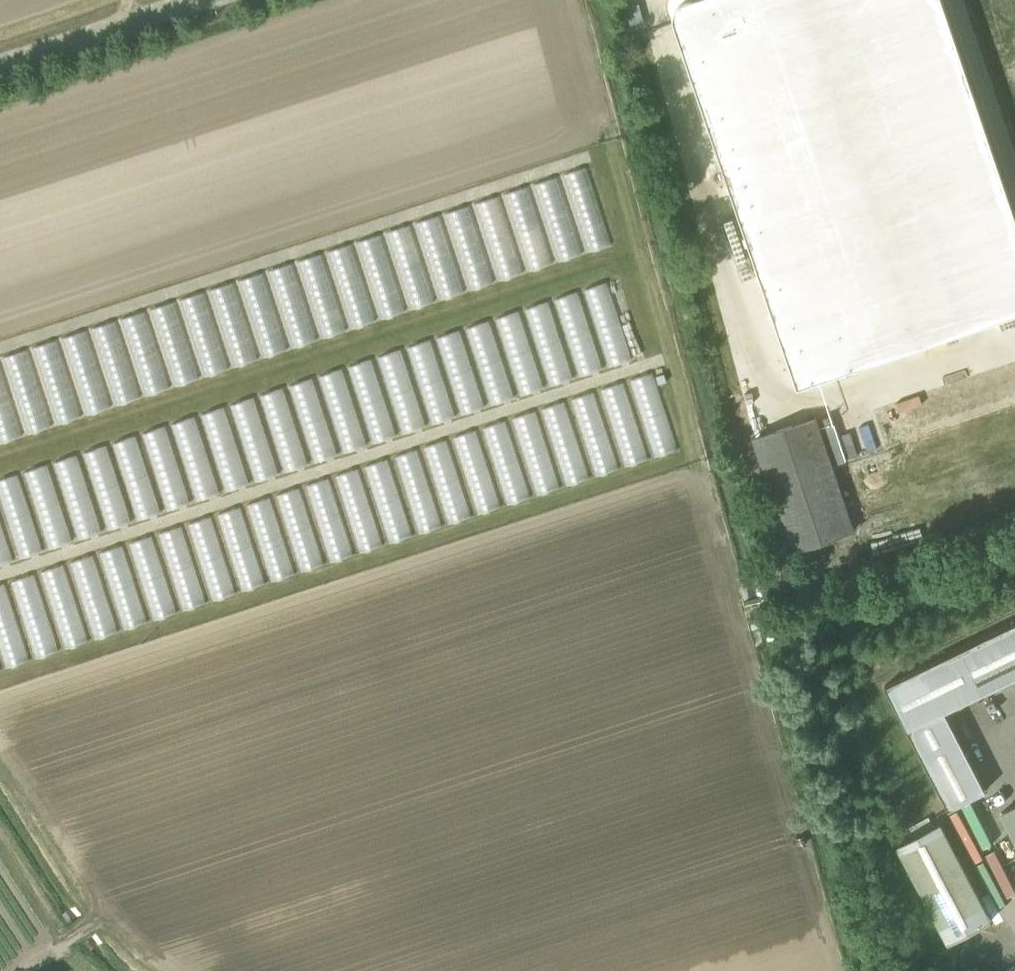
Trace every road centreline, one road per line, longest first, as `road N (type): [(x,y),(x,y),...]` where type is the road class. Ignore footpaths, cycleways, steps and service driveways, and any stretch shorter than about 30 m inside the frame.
road 1 (tertiary): [(0,67),(199,0)]

